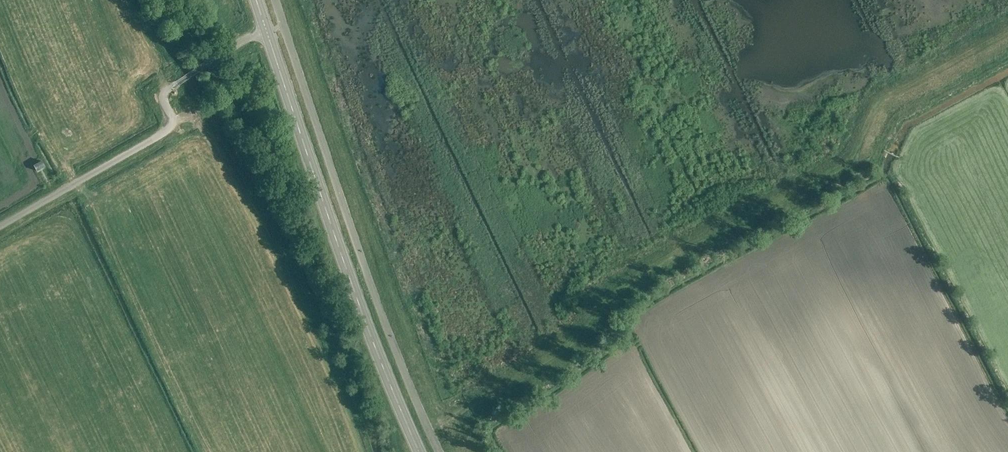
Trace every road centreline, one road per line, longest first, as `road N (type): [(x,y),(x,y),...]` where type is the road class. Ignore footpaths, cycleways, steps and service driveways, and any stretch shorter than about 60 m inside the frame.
road 1 (unclassified): [(439,451),(372,288),(275,0)]
road 2 (secondary): [(420,451),(358,302),(266,31)]
road 3 (unclassified): [(0,226),(162,133),(172,121),(166,92),(266,31)]

